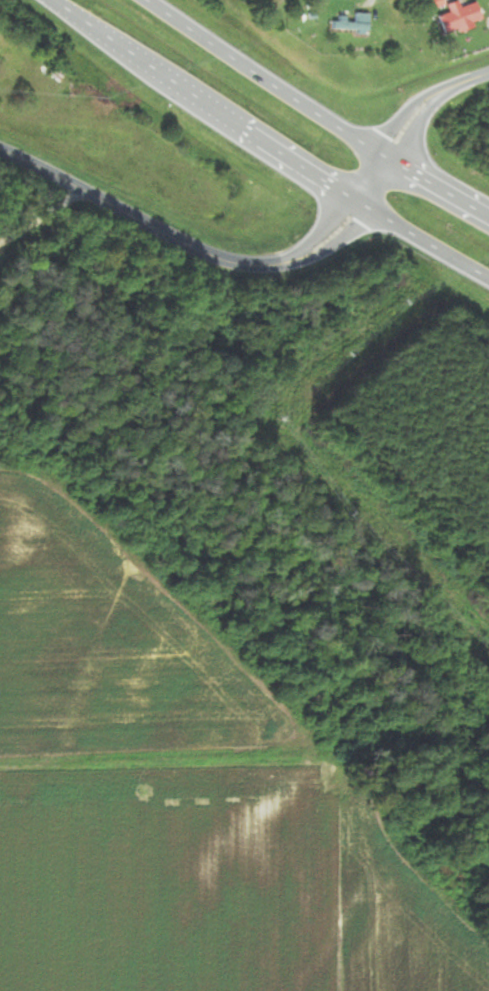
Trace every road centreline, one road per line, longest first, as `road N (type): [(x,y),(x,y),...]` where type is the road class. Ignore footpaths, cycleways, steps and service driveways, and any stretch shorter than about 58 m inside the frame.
road 1 (residential): [(0,148),(229,266),(281,268),(334,241),(381,159),(439,94),(488,77)]
road 2 (trunk): [(52,0),(354,206),(488,280)]
road 3 (trunk): [(488,217),(381,159),(147,0)]

